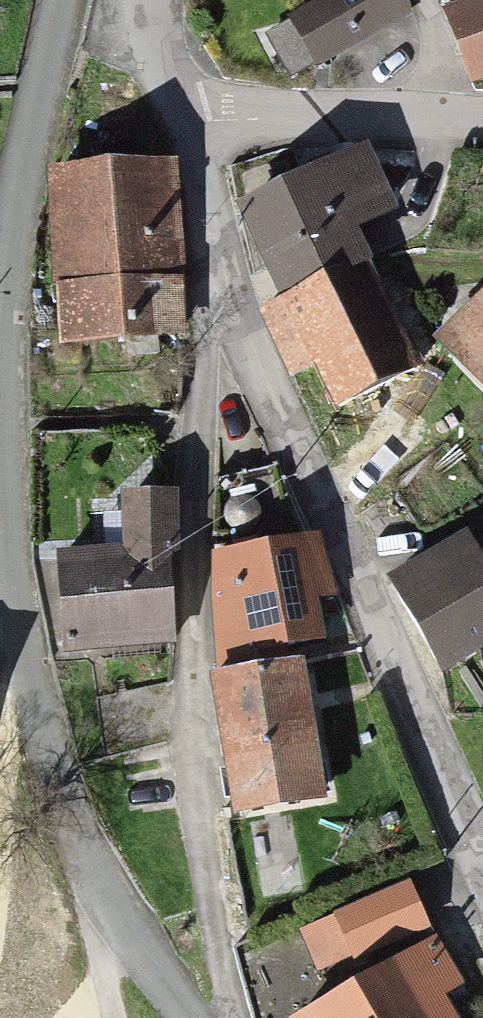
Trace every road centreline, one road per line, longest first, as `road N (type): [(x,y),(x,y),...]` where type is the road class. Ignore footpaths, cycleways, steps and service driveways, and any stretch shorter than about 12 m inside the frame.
road 1 (residential): [(164,101),(225,287),(393,680),(482,860)]
road 2 (residential): [(0,474),(40,729),(118,924),(186,1017)]
road 3 (residential): [(164,101),(256,117),(482,125)]
road 4 (residential): [(67,0),(0,312)]

